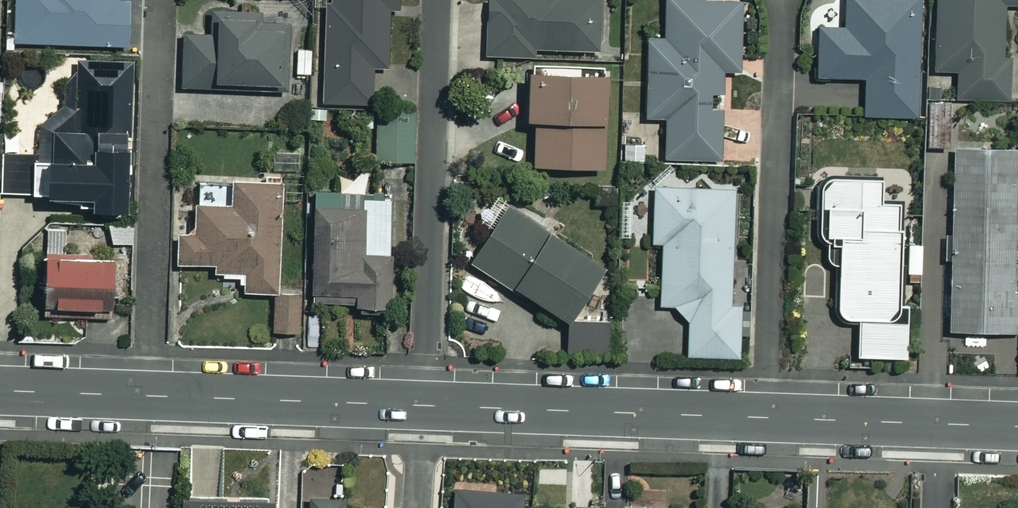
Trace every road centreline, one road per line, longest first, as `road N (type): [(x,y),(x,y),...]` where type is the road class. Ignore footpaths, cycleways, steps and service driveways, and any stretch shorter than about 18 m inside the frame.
road 1 (residential): [(934,423),(419,404)]
road 2 (residential): [(436,0),(419,404)]
road 3 (residential): [(159,0),(149,395)]
road 4 (residential): [(419,404),(149,395)]
road 5 (residential): [(149,395),(0,389)]

